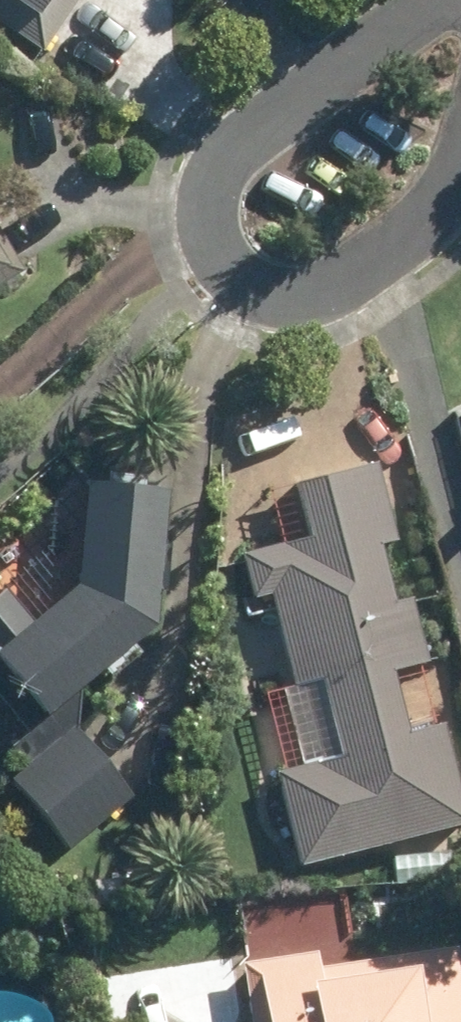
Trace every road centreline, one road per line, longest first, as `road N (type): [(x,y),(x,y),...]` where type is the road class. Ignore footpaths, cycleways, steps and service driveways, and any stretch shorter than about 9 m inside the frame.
road 1 (residential): [(217,267),(207,223),(219,171),(459,0)]
road 2 (residential): [(460,168),(441,204),(330,294),(273,299),(217,267)]

